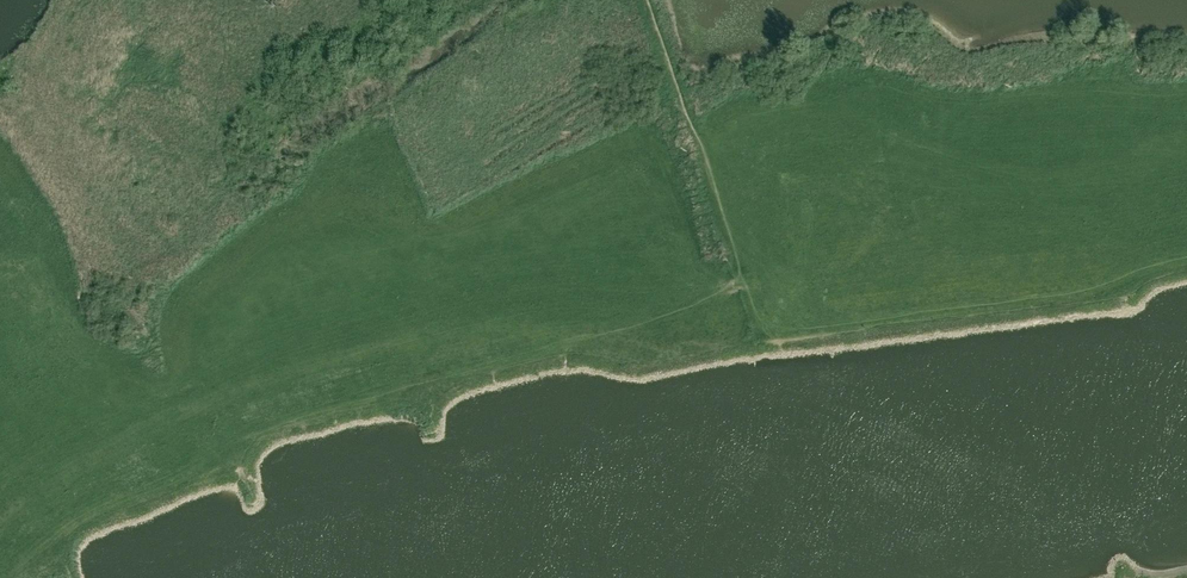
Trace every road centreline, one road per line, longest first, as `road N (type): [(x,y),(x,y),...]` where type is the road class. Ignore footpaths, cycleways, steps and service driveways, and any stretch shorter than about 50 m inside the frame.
road 1 (track): [(645,0),(732,260)]

